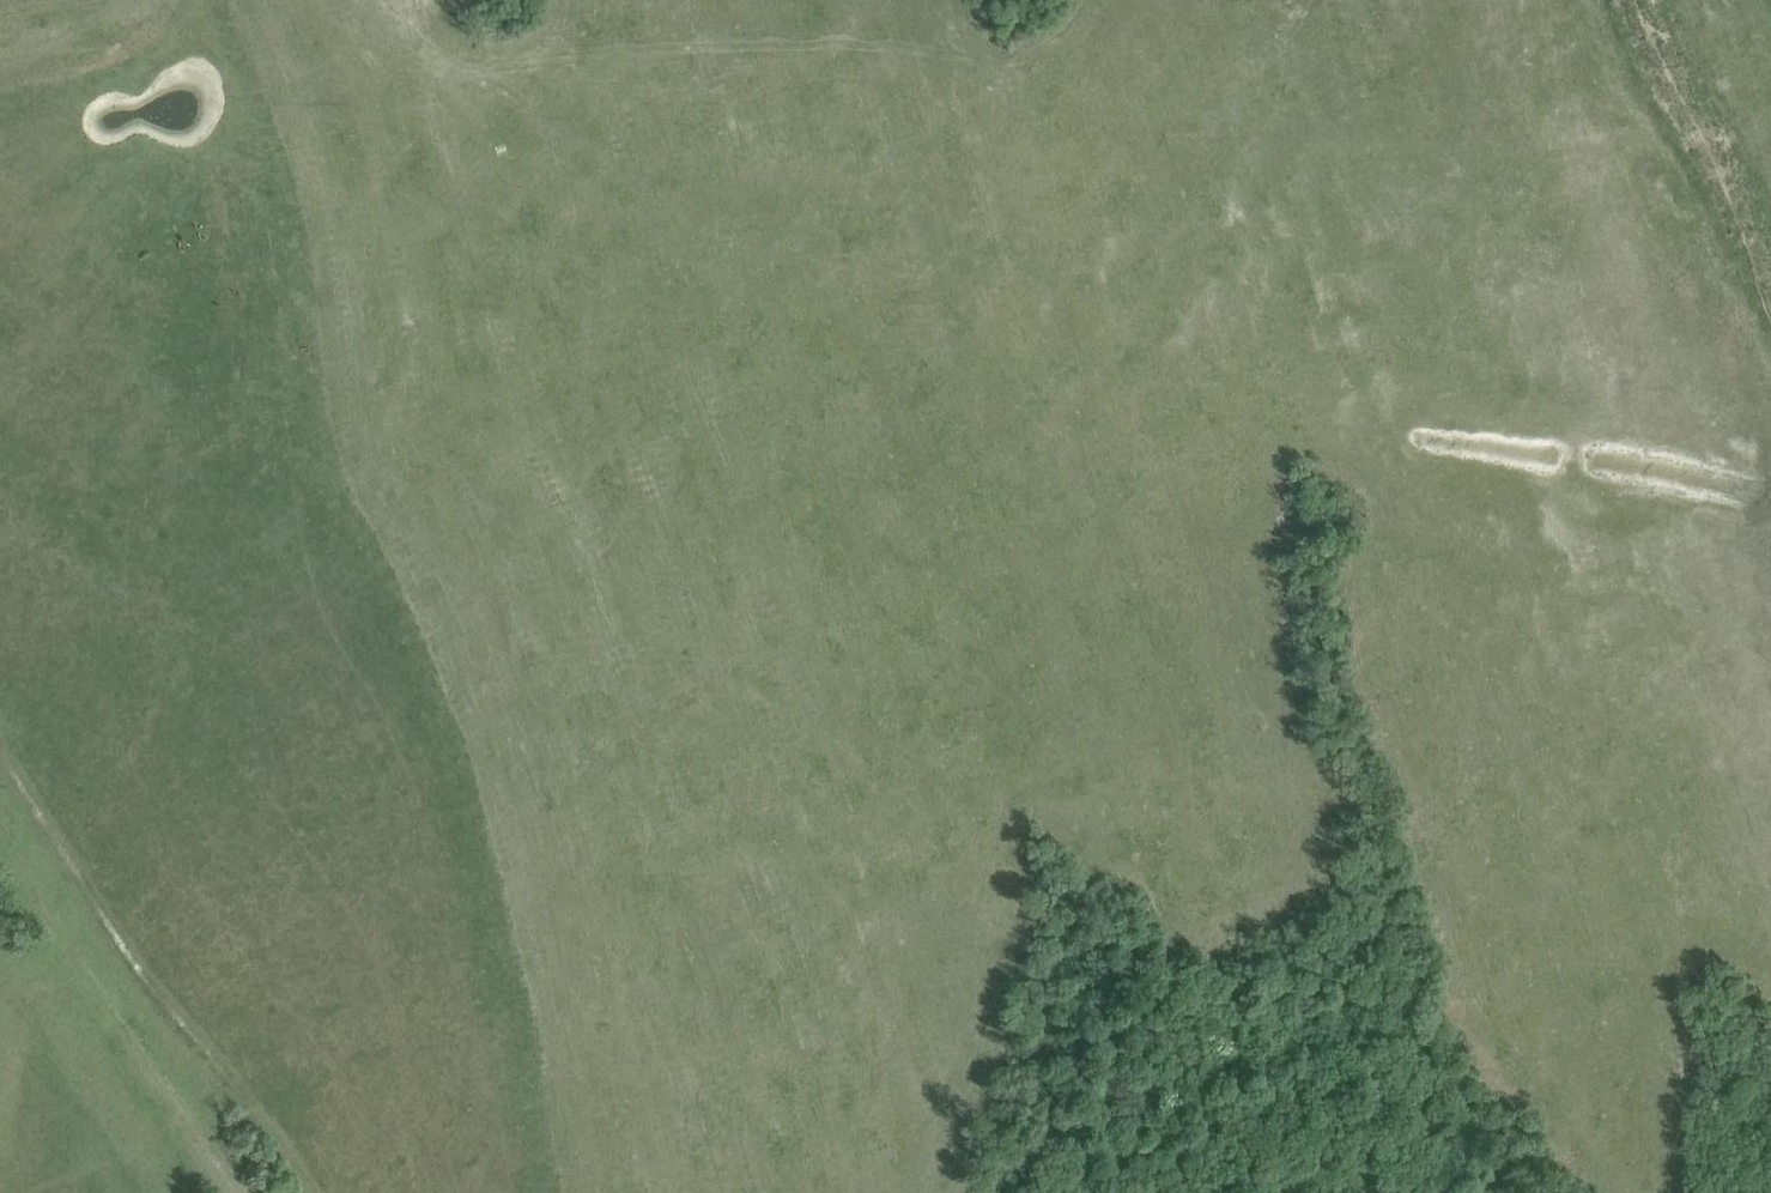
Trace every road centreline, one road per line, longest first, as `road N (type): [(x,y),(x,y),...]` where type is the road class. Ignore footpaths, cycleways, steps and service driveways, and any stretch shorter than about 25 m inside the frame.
road 1 (track): [(194,0),(280,513),(450,891),(518,1192)]
road 2 (track): [(370,1192),(323,1128),(0,758)]

